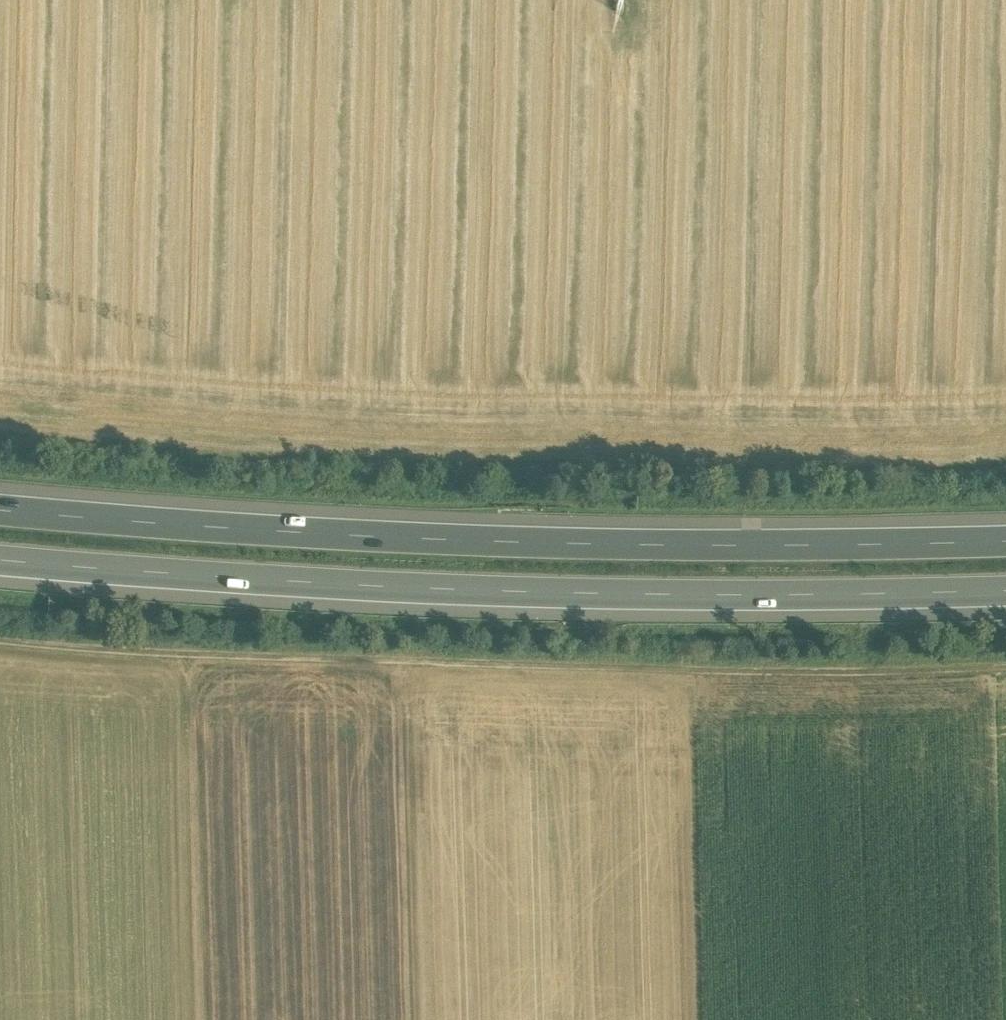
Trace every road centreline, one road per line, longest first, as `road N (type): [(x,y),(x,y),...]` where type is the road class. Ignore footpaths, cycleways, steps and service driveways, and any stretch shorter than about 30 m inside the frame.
road 1 (track): [(0,638),(724,682),(1005,668)]
road 2 (motorway): [(1005,541),(525,552),(0,517)]
road 3 (motorway): [(0,572),(521,606),(1005,599)]

